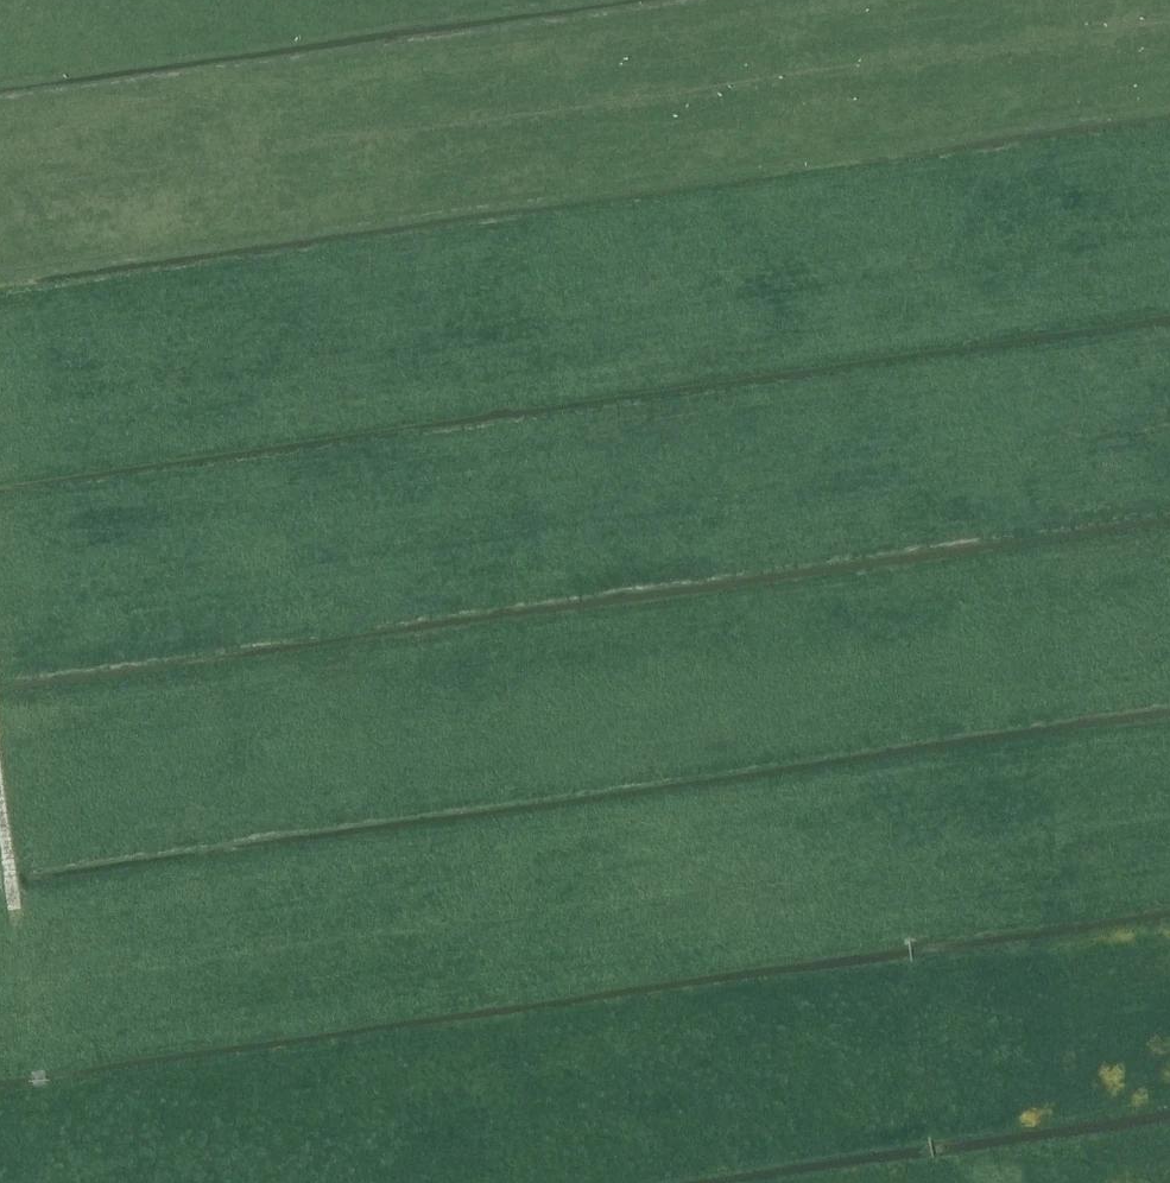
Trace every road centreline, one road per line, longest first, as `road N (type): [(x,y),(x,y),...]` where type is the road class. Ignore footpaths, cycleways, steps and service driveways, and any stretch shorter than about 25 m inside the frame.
road 1 (track): [(24,925),(0,756)]

